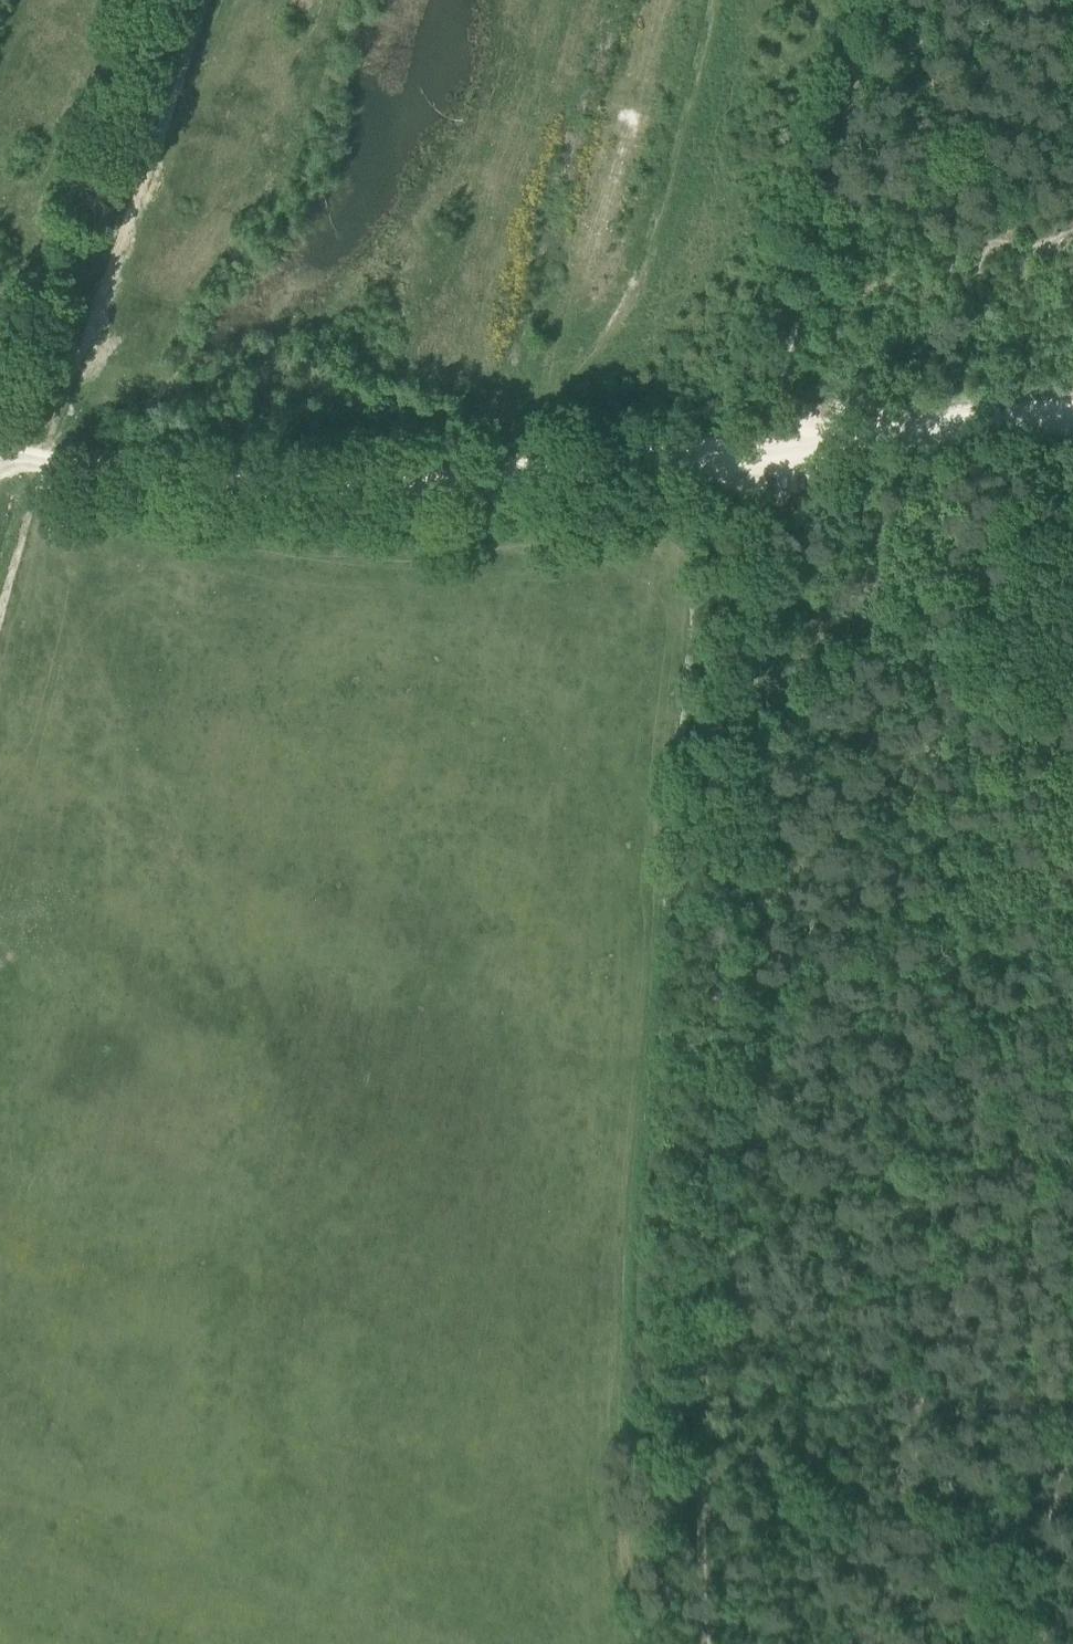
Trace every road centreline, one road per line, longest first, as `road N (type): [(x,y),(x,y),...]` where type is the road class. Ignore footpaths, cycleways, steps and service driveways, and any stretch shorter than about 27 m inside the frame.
road 1 (track): [(766,450),(705,1269),(700,1375),(711,1643)]
road 2 (unclassified): [(766,450),(340,493),(71,474),(0,460)]
road 3 (track): [(861,0),(766,450)]
road 4 (track): [(766,450),(957,423),(1072,418)]

